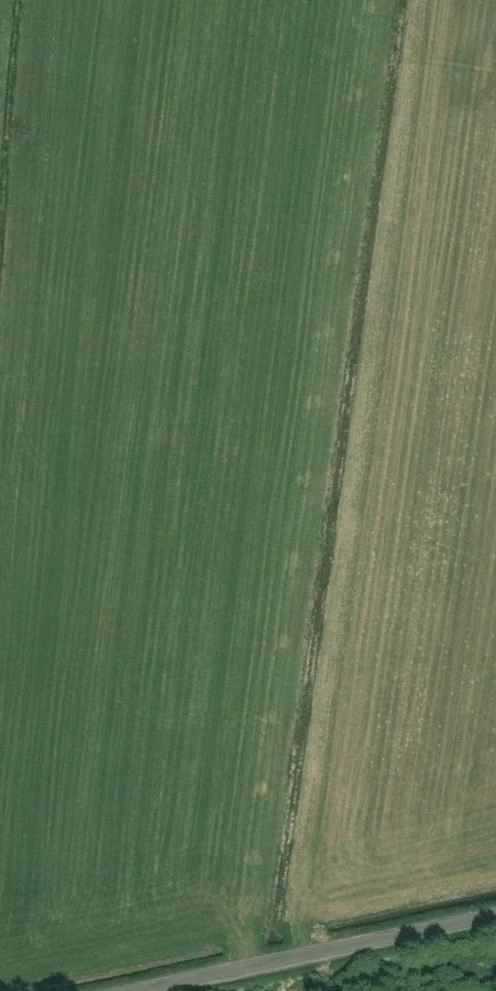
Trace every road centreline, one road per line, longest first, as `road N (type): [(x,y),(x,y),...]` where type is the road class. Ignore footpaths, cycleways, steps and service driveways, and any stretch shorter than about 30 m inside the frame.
road 1 (unclassified): [(109,990),(495,913)]

